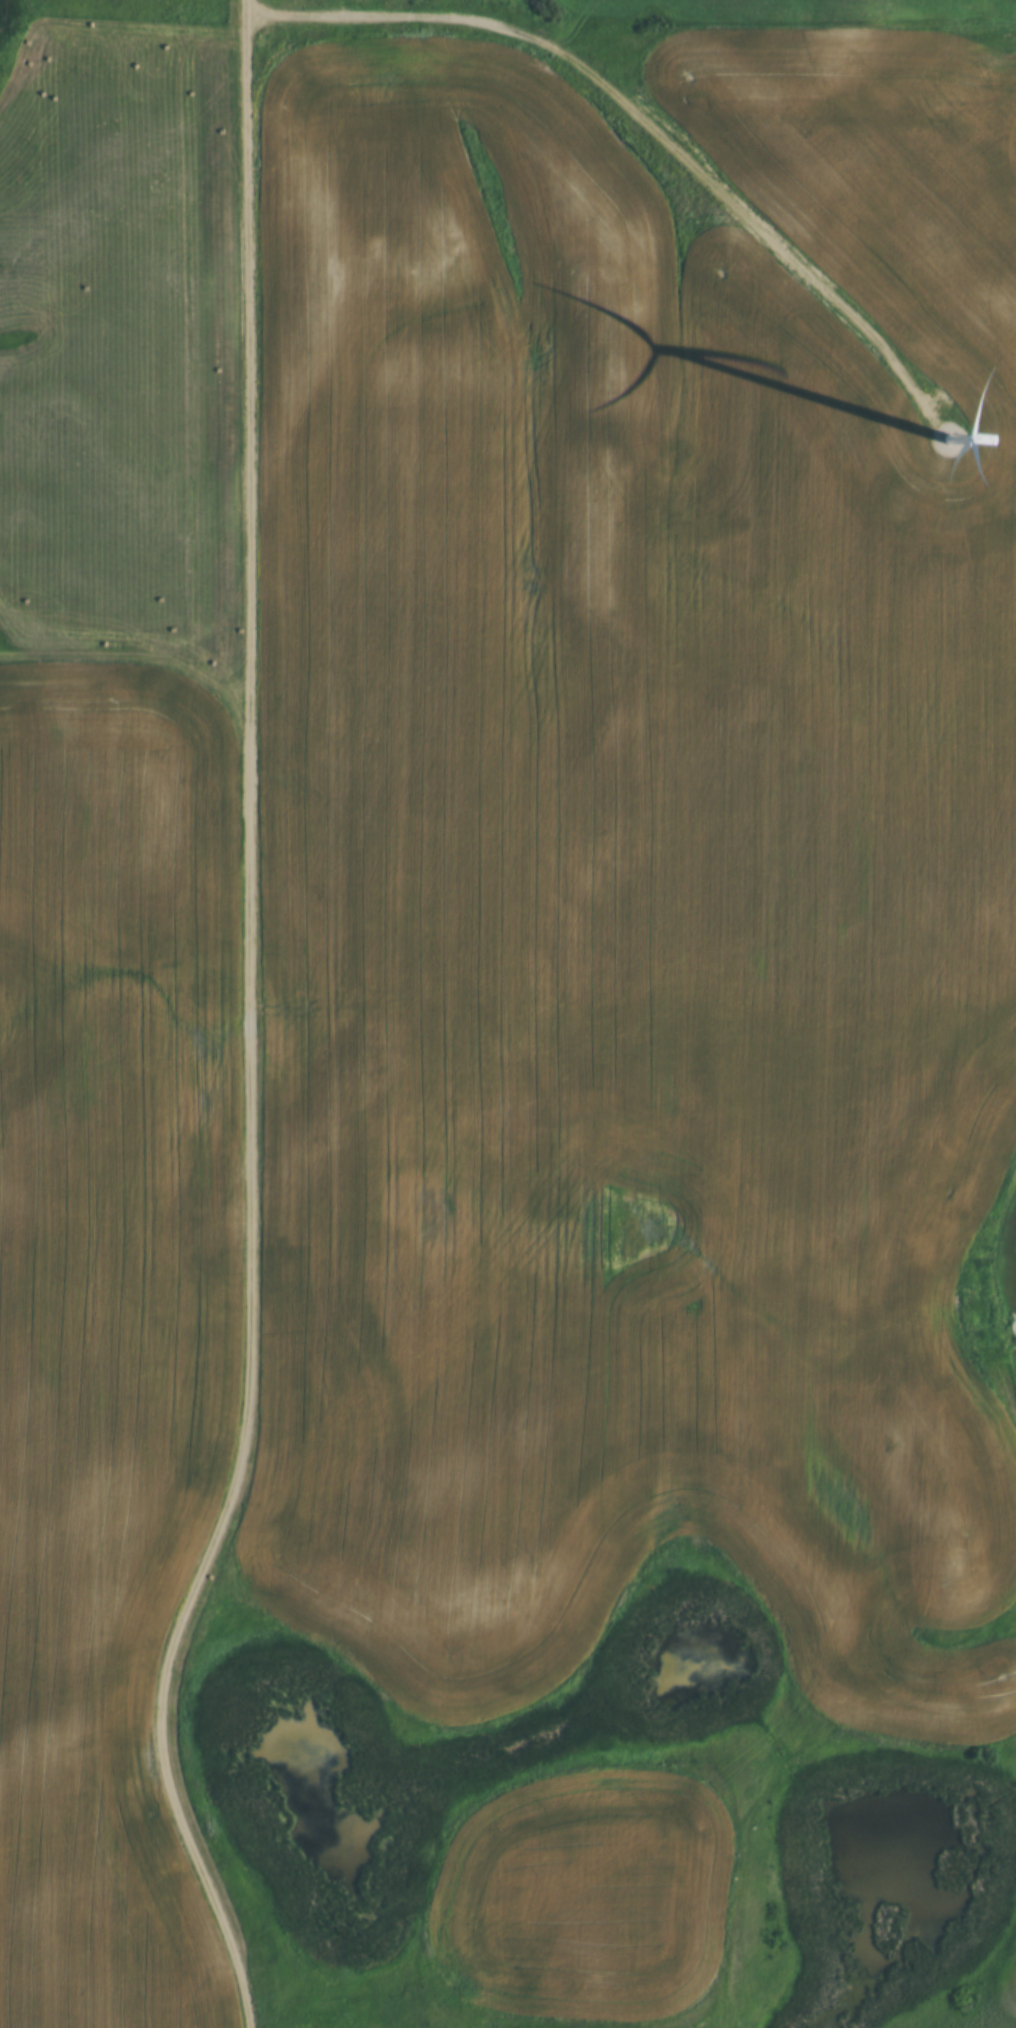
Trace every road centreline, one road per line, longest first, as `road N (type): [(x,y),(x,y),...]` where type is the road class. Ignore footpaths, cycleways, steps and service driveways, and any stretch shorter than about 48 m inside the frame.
road 1 (track): [(243,614),(240,642),(210,651),(0,646)]

